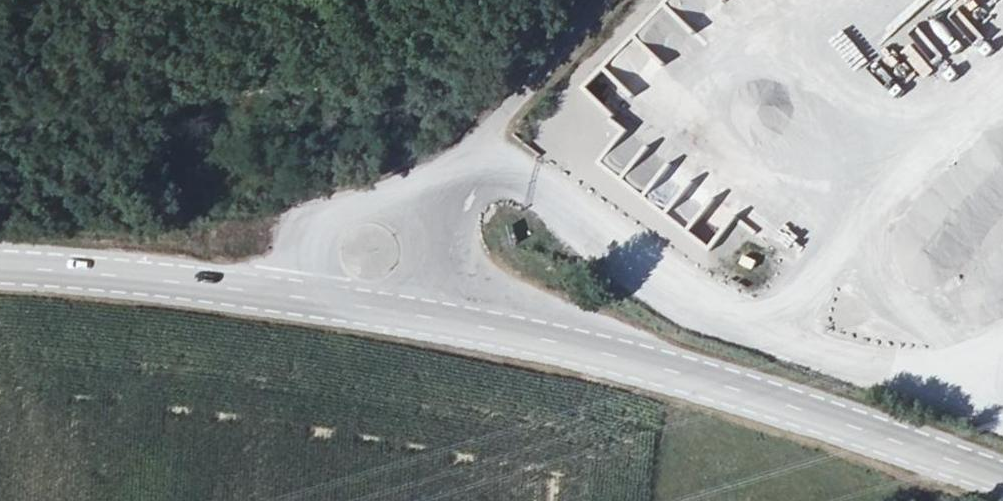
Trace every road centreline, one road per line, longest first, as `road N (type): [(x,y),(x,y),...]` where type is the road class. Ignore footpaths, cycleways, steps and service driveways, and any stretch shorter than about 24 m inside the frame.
road 1 (secondary): [(381,302),(720,374),(1002,471)]
road 2 (secondary): [(0,269),(381,302)]
road 3 (unclassified): [(592,0),(546,52),(381,302)]

